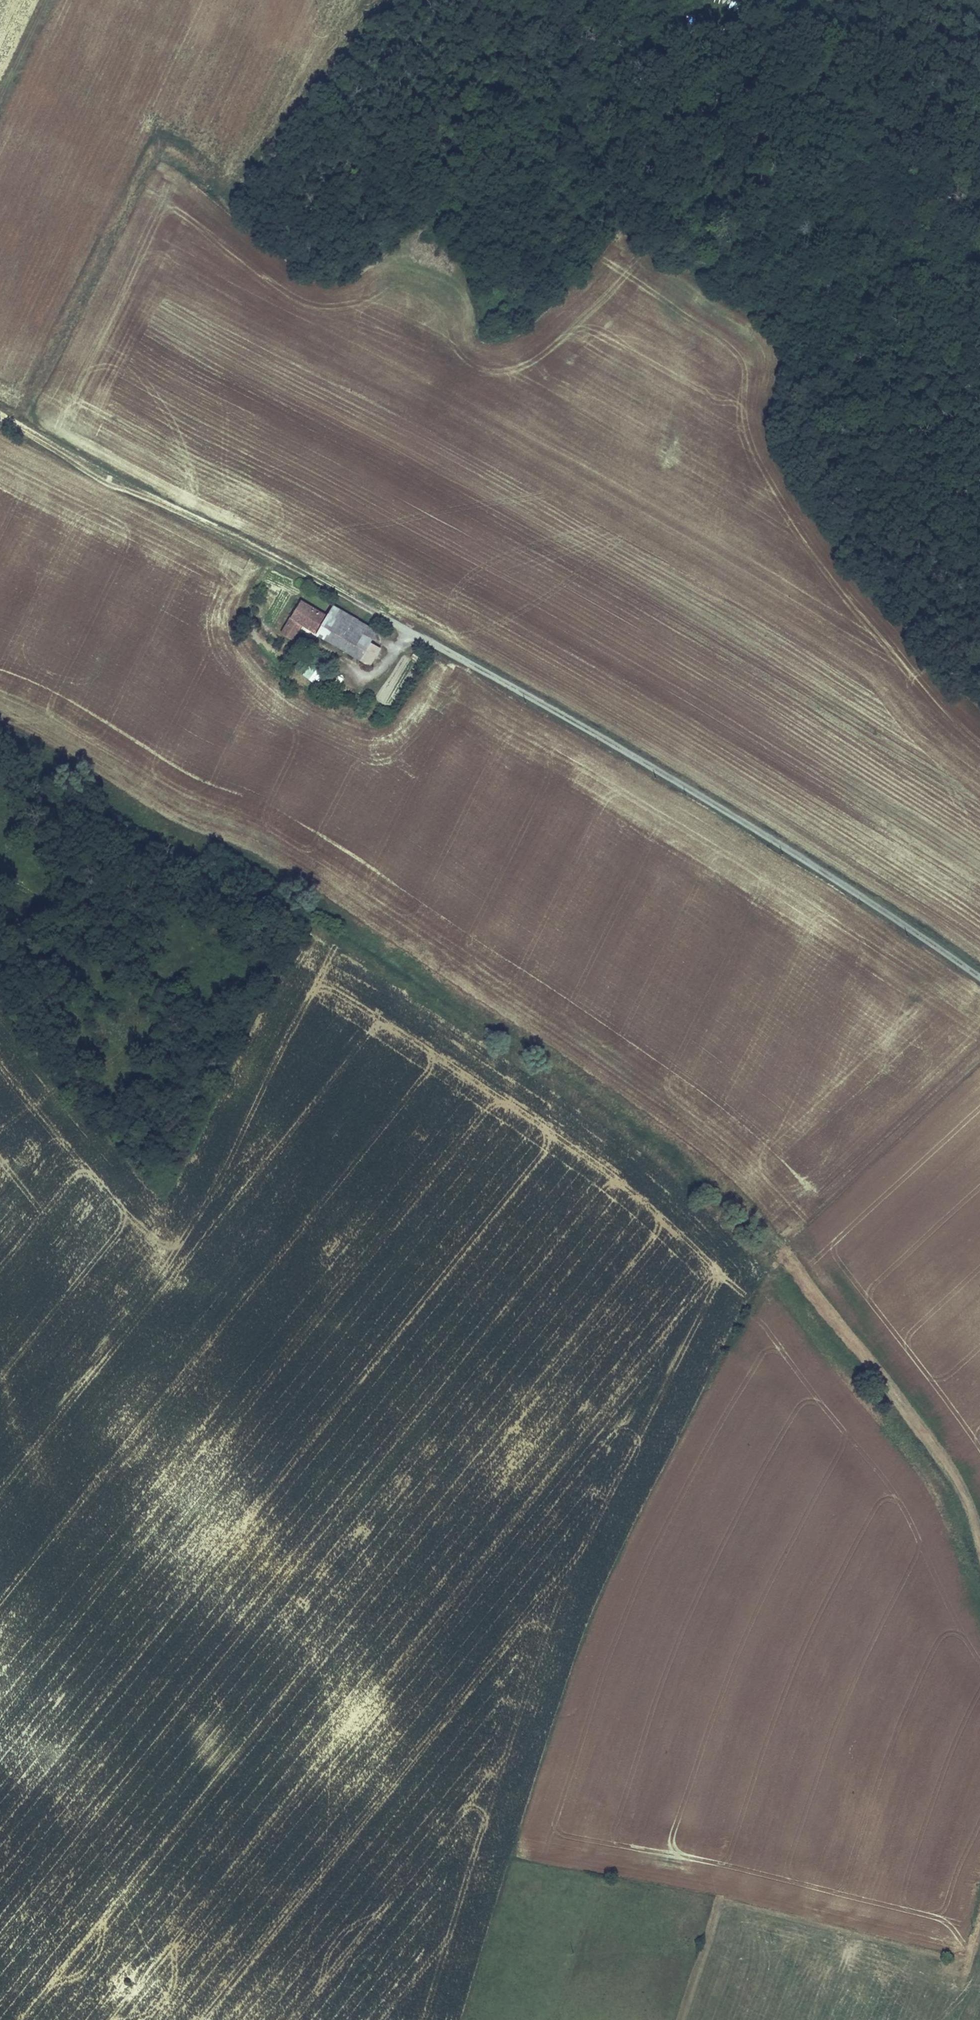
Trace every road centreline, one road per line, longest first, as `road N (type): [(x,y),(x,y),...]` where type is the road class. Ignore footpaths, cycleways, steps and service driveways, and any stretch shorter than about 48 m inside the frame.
road 1 (unclassified): [(979,974),(835,876),(398,620)]
road 2 (track): [(0,418),(398,620)]

